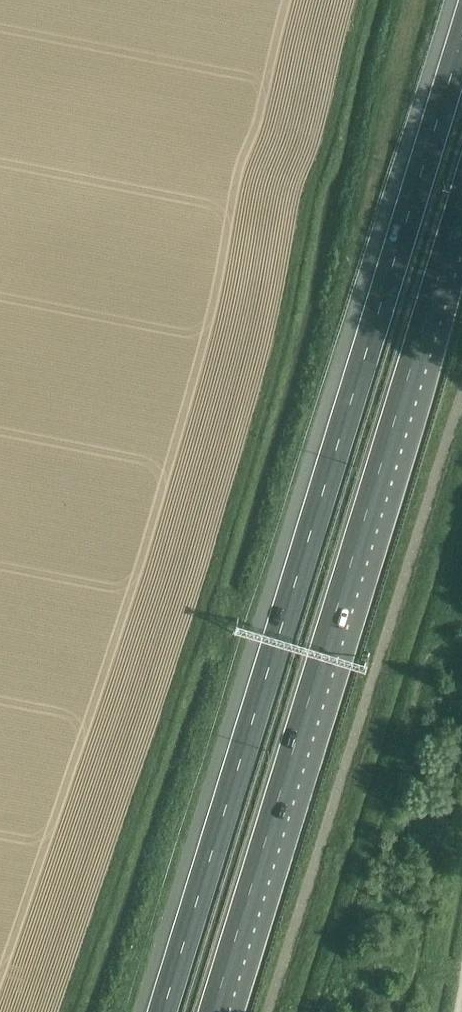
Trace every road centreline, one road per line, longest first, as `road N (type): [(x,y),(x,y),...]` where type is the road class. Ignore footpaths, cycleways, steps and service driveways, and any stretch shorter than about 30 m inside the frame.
road 1 (motorway): [(461,38),(163,1011)]
road 2 (motorway): [(214,1011),(461,201)]

